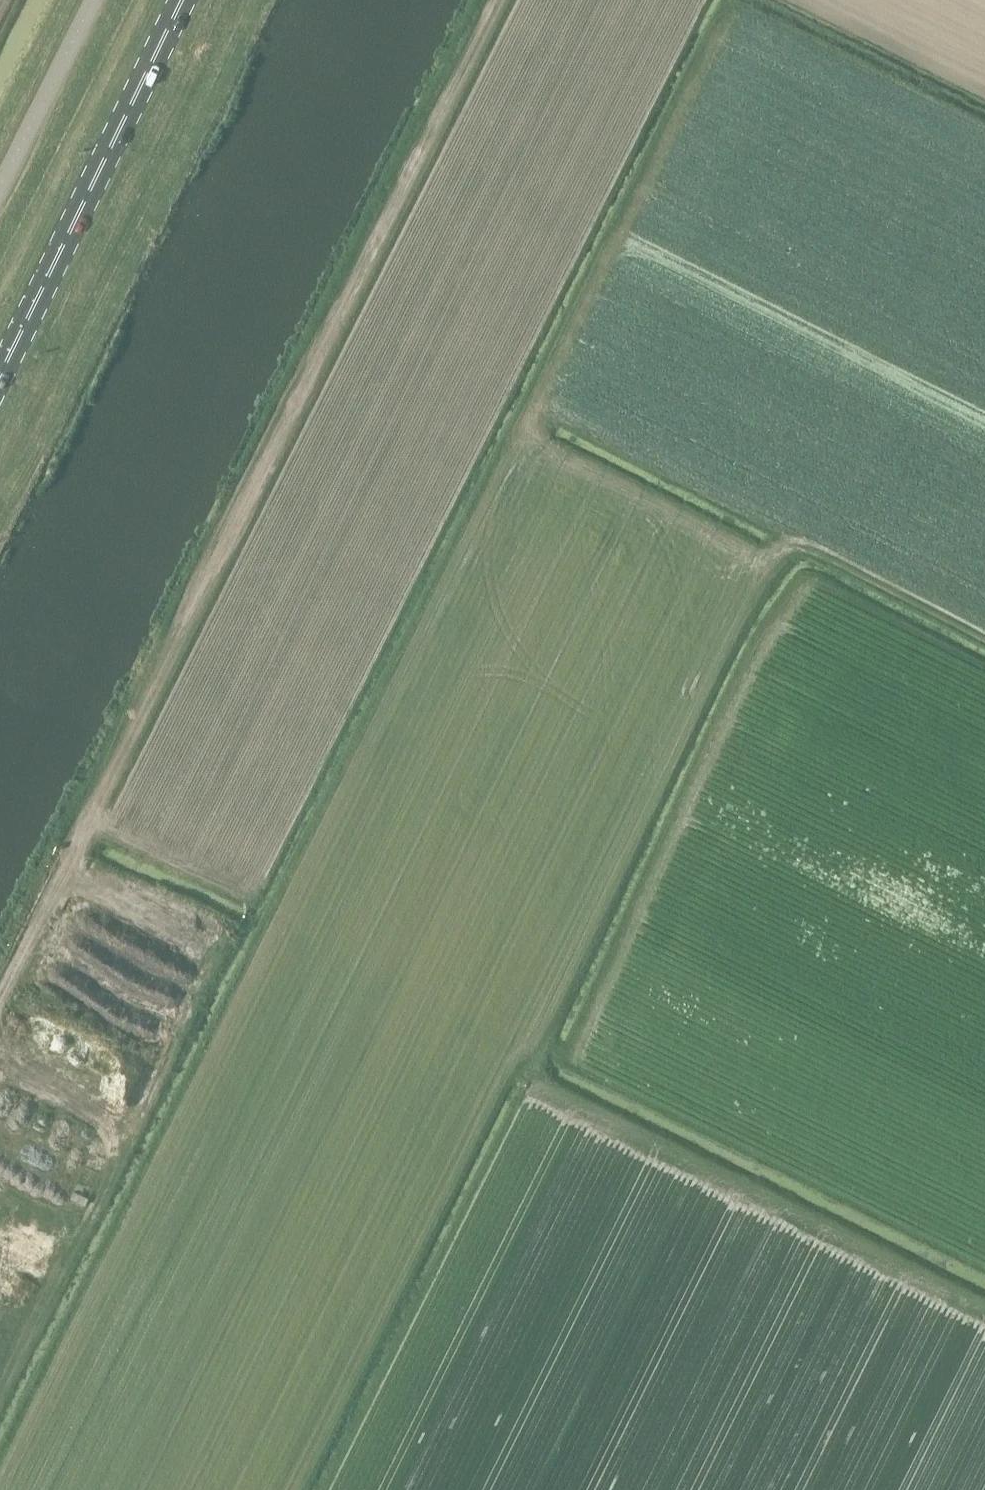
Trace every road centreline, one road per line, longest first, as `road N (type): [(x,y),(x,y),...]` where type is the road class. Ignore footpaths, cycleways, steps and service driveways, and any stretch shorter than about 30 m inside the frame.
road 1 (track): [(494,0),(72,864)]
road 2 (primary): [(0,374),(181,0)]
road 3 (unclassified): [(92,0),(0,184)]
road 4 (unclassified): [(0,1006),(72,864)]

